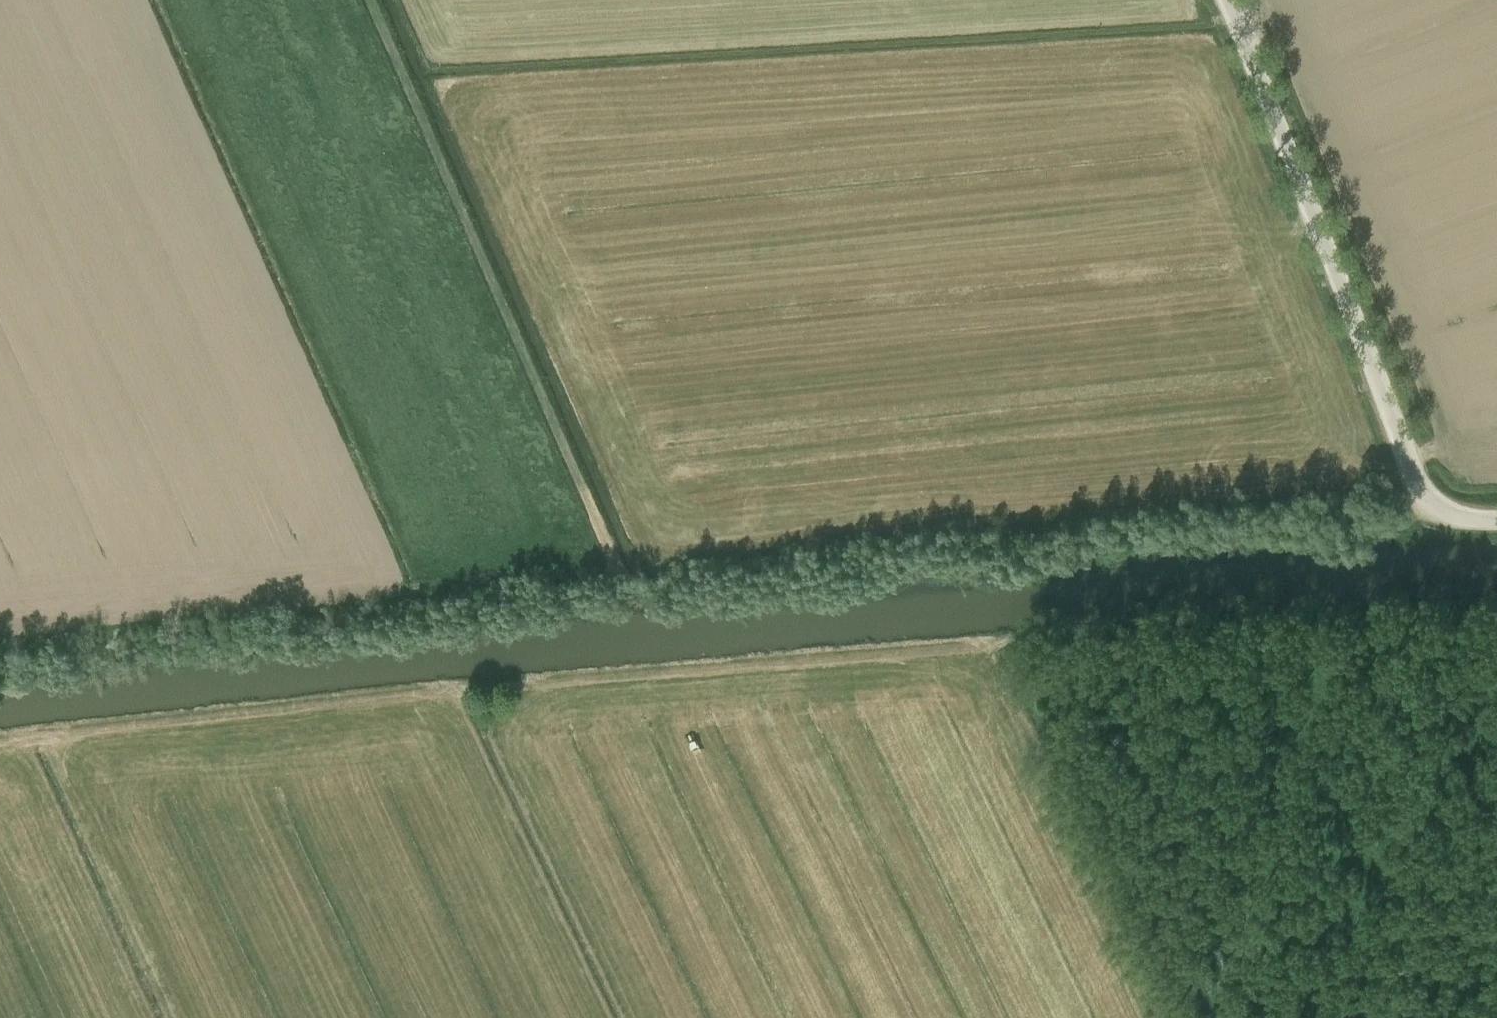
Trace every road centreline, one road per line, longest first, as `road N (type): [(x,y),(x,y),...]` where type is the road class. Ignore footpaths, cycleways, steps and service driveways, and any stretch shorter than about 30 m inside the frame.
road 1 (unclassified): [(1496,517),(1455,515),(1422,493),(1227,0)]

